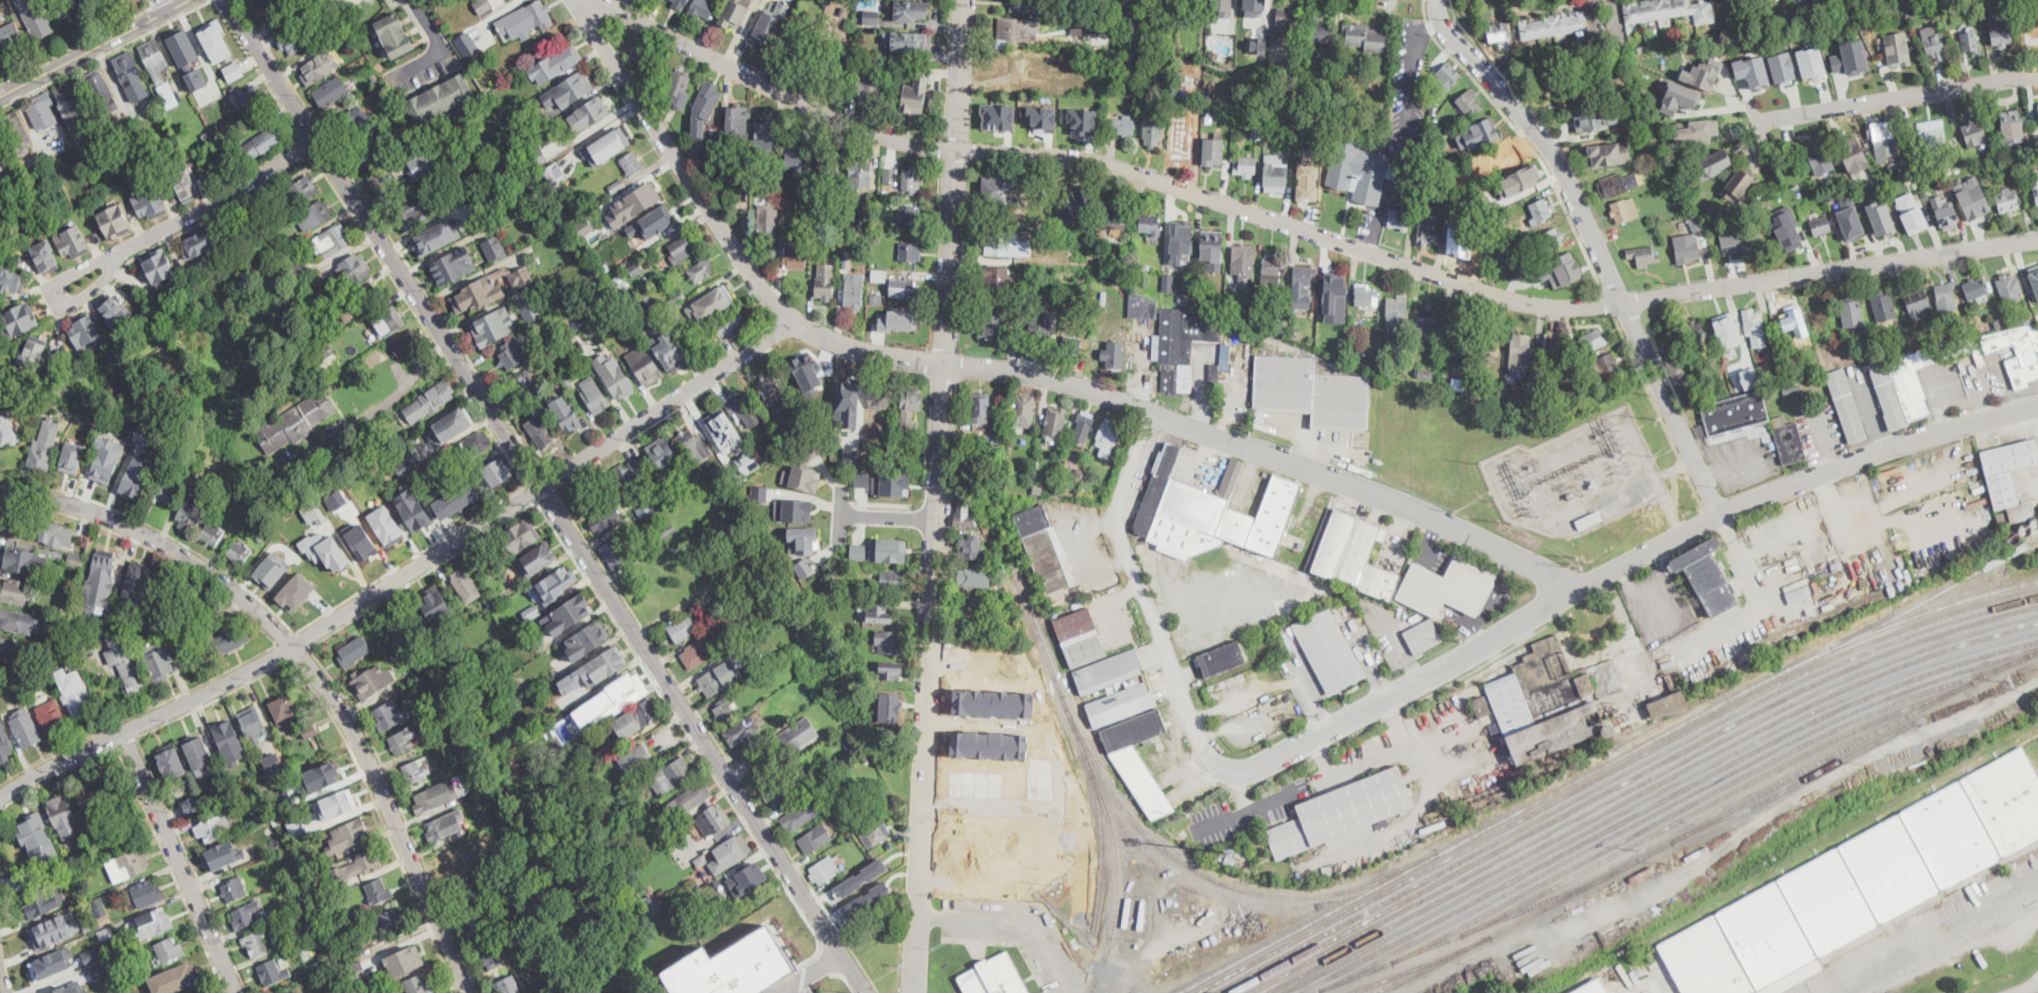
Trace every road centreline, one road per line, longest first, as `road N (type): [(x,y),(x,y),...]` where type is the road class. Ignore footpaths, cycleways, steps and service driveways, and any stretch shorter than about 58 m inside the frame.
road 1 (residential): [(587,0),(875,135),(954,151),(1089,161),(1537,307),(1605,307),(2037,240)]
road 2 (tertiary): [(795,319),(851,348),(898,360),(1009,370),(1086,390),(1440,524),(1578,591),(1722,514),(1944,433),(2037,408)]
road 3 (residential): [(869,992),(228,0)]
road 4 (residential): [(914,992),(963,0)]
road 5 (residential): [(0,490),(107,517),(157,542),(201,567),(285,639),(351,726),(470,992)]
road 6 (tertiary): [(292,647),(795,319)]
road 7 (residential): [(1722,514),(1556,160),(1443,24),(1438,0)]
road 8 (residential): [(1578,591),(1259,764),(1230,767),(1201,752)]
road 9 (residential): [(795,319),(746,269),(574,0)]
road 10 (residential): [(1201,752),(1119,542),(1120,507),(1148,415)]
road 11 (tertiary): [(292,647),(0,800)]
road 12 (residential): [(69,287),(316,140)]
road 13 (residential): [(235,992),(121,733)]
road 14 (residential): [(1768,120),(2037,76)]
road 15 (secondary): [(0,94),(185,0)]

